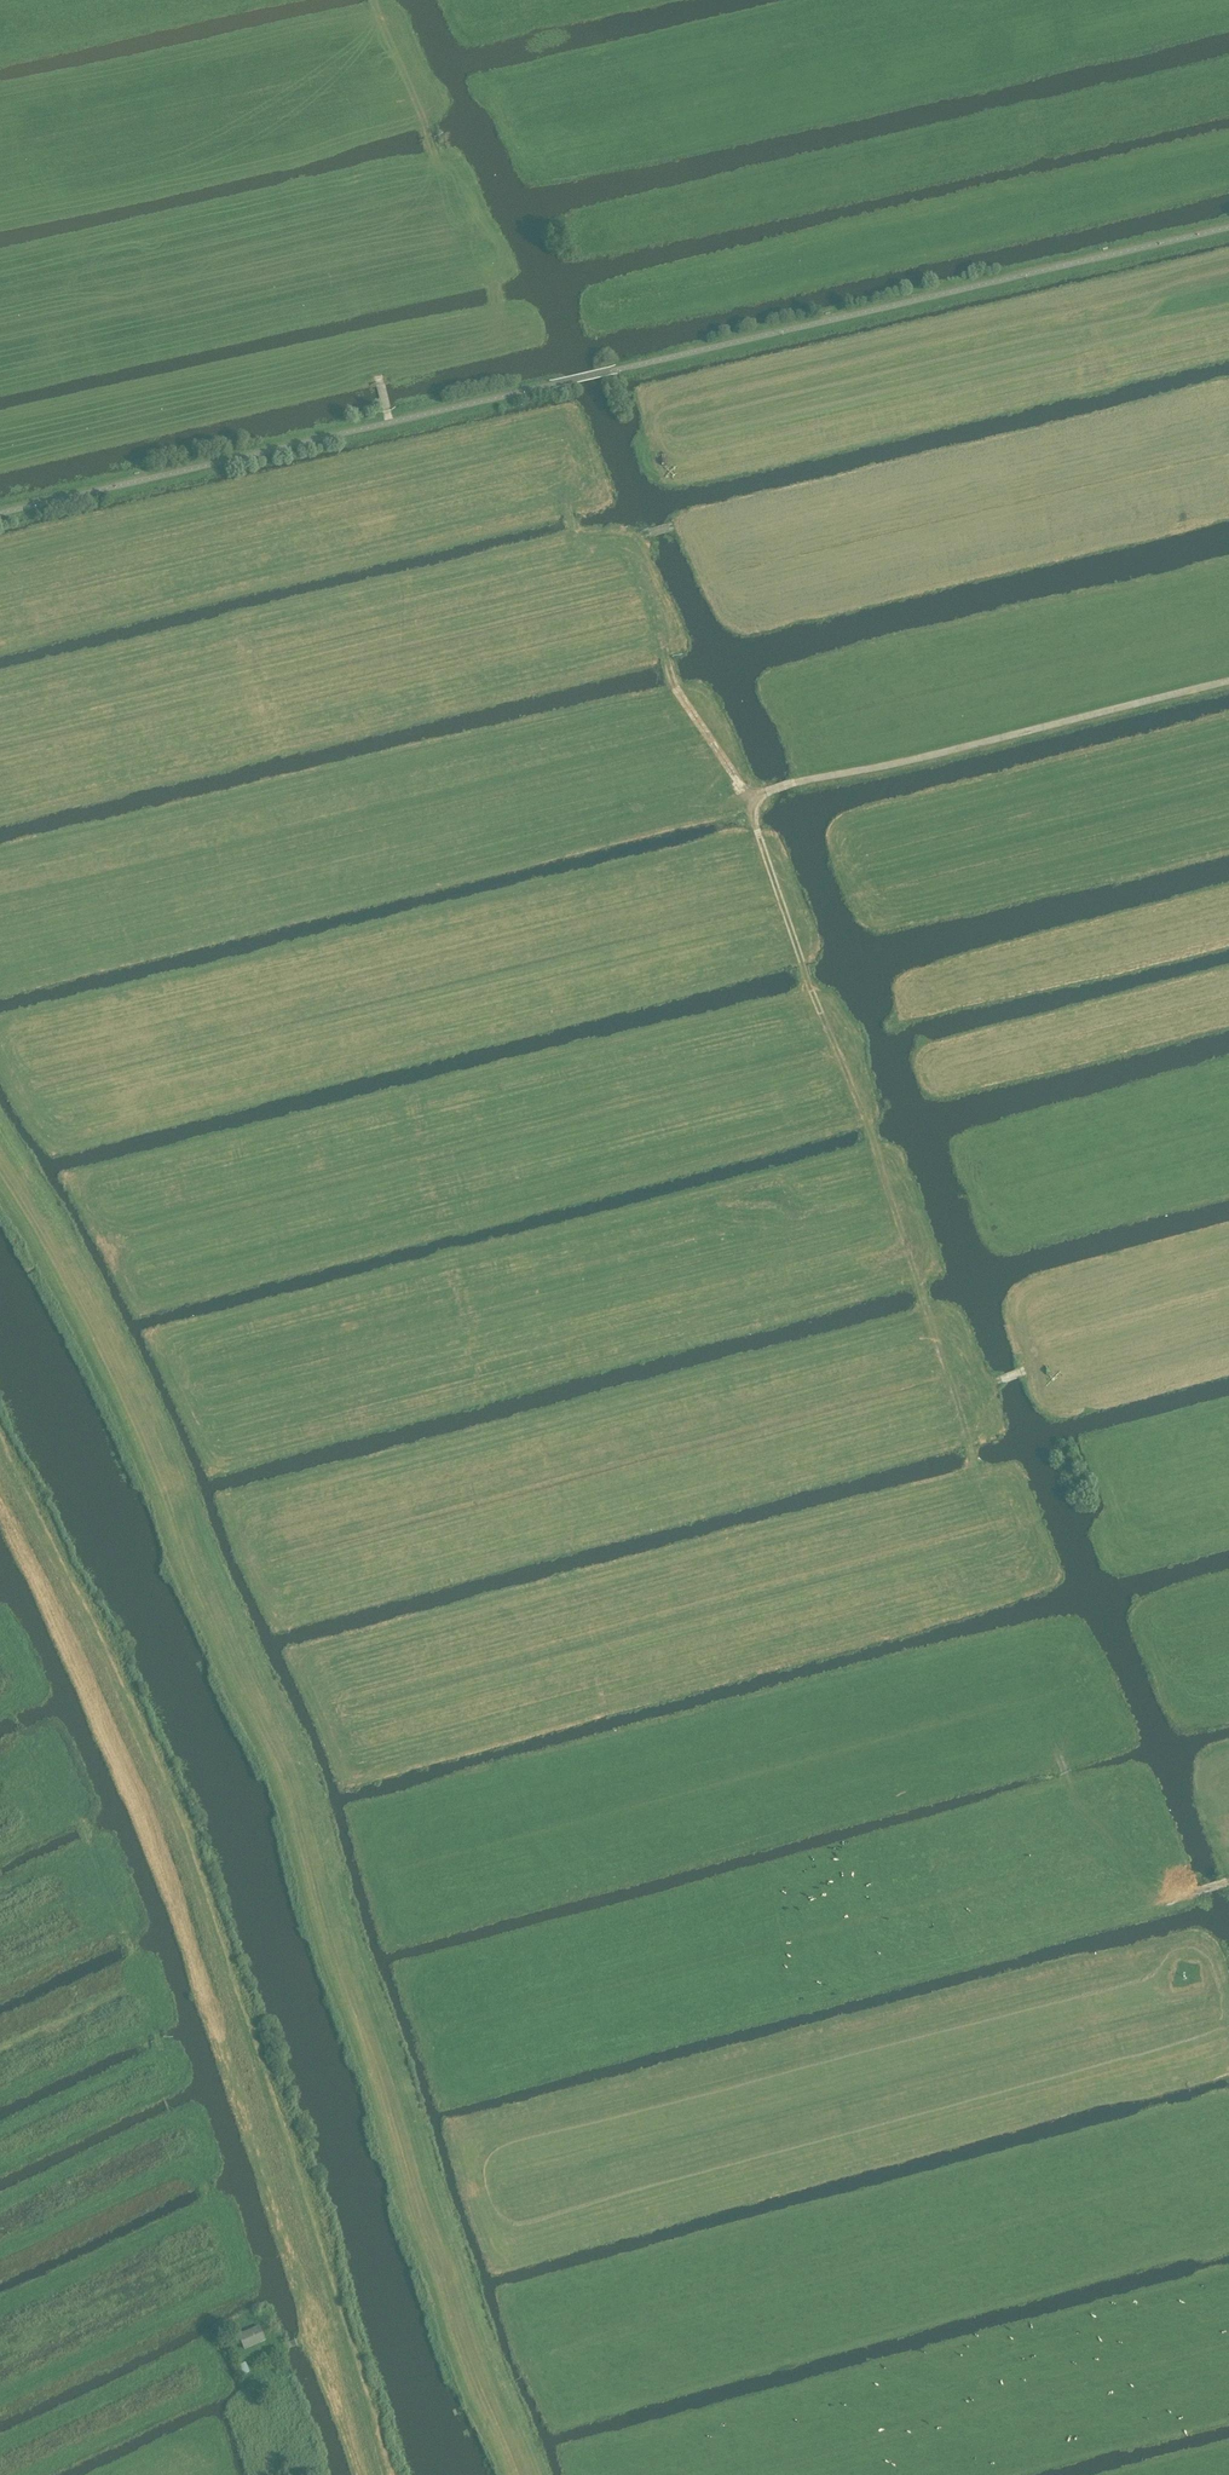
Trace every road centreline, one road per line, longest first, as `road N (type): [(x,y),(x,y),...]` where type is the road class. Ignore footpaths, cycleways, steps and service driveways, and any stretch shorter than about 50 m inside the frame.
road 1 (track): [(981,1479),(880,1156),(830,1036),(752,794)]
road 2 (track): [(376,0),(499,313),(381,378),(392,423)]
road 3 (track): [(1228,680),(799,781)]
road 4 (track): [(1063,1762),(1069,1785),(1154,1898),(1170,1904),(1228,1884)]
road 5 (track): [(667,652),(673,683),(752,794),(799,781)]
road 6 (track): [(566,836),(752,794)]
road 7 (track): [(667,652),(619,553),(578,535),(566,509)]

